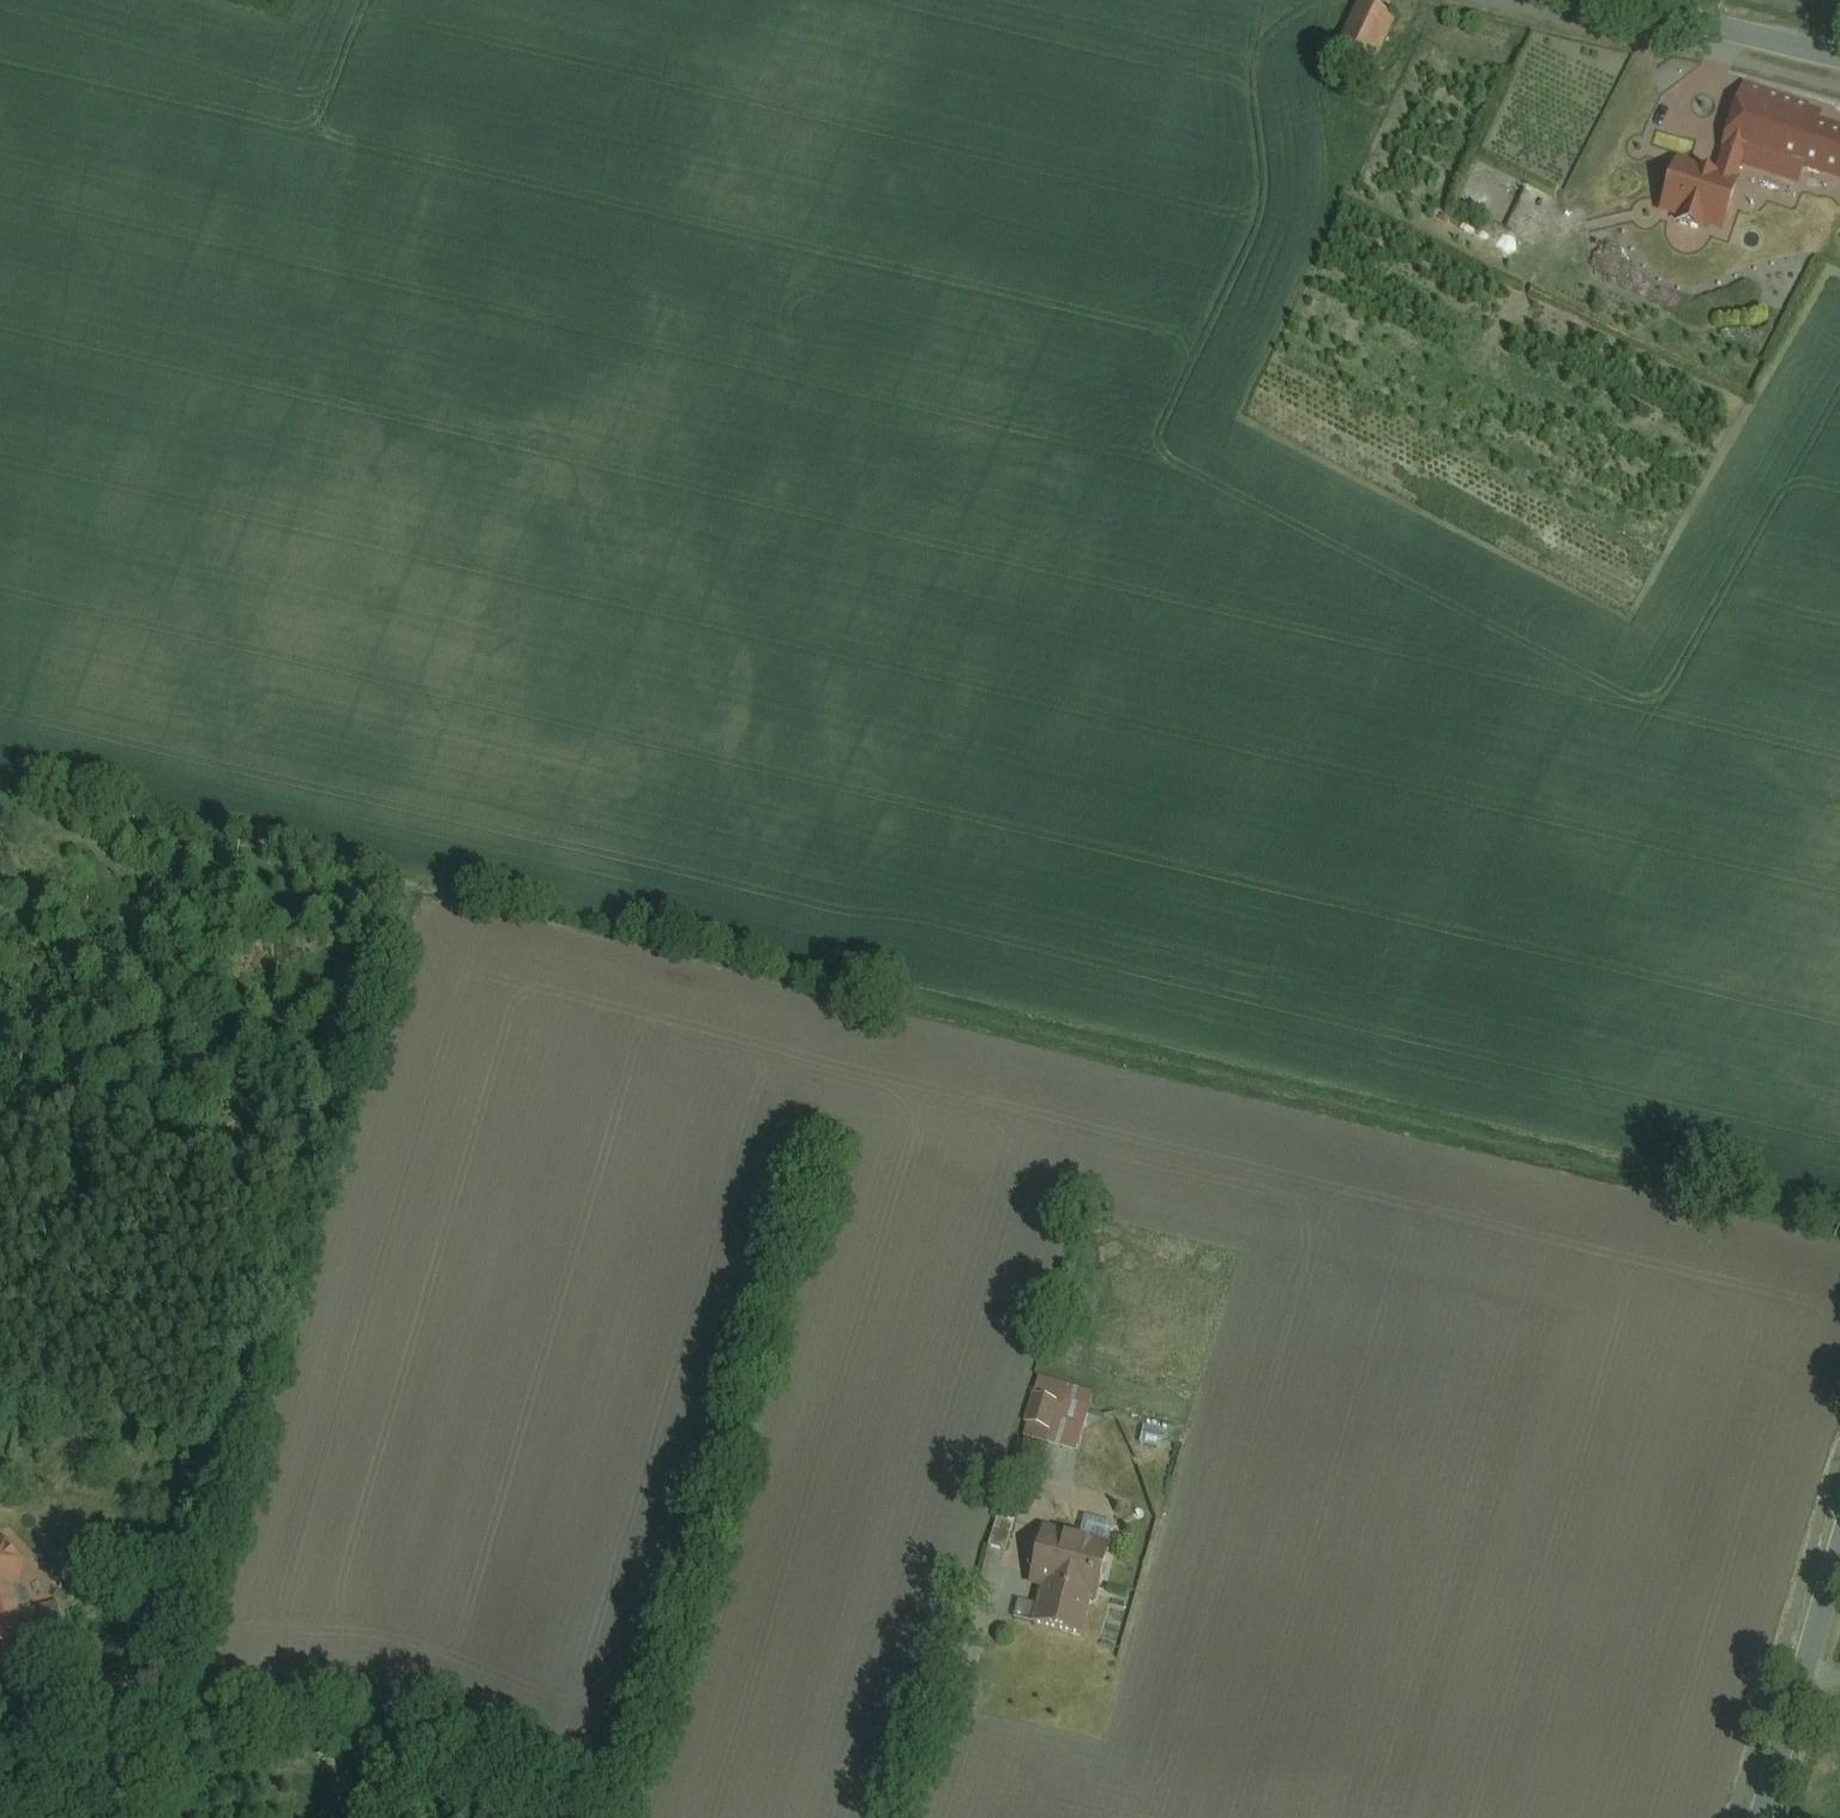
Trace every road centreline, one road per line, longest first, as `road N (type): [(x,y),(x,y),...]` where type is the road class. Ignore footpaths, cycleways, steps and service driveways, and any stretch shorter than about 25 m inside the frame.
road 1 (tertiary): [(1839,1552),(1762,1817)]
road 2 (tertiary): [(1596,0),(1839,59)]

